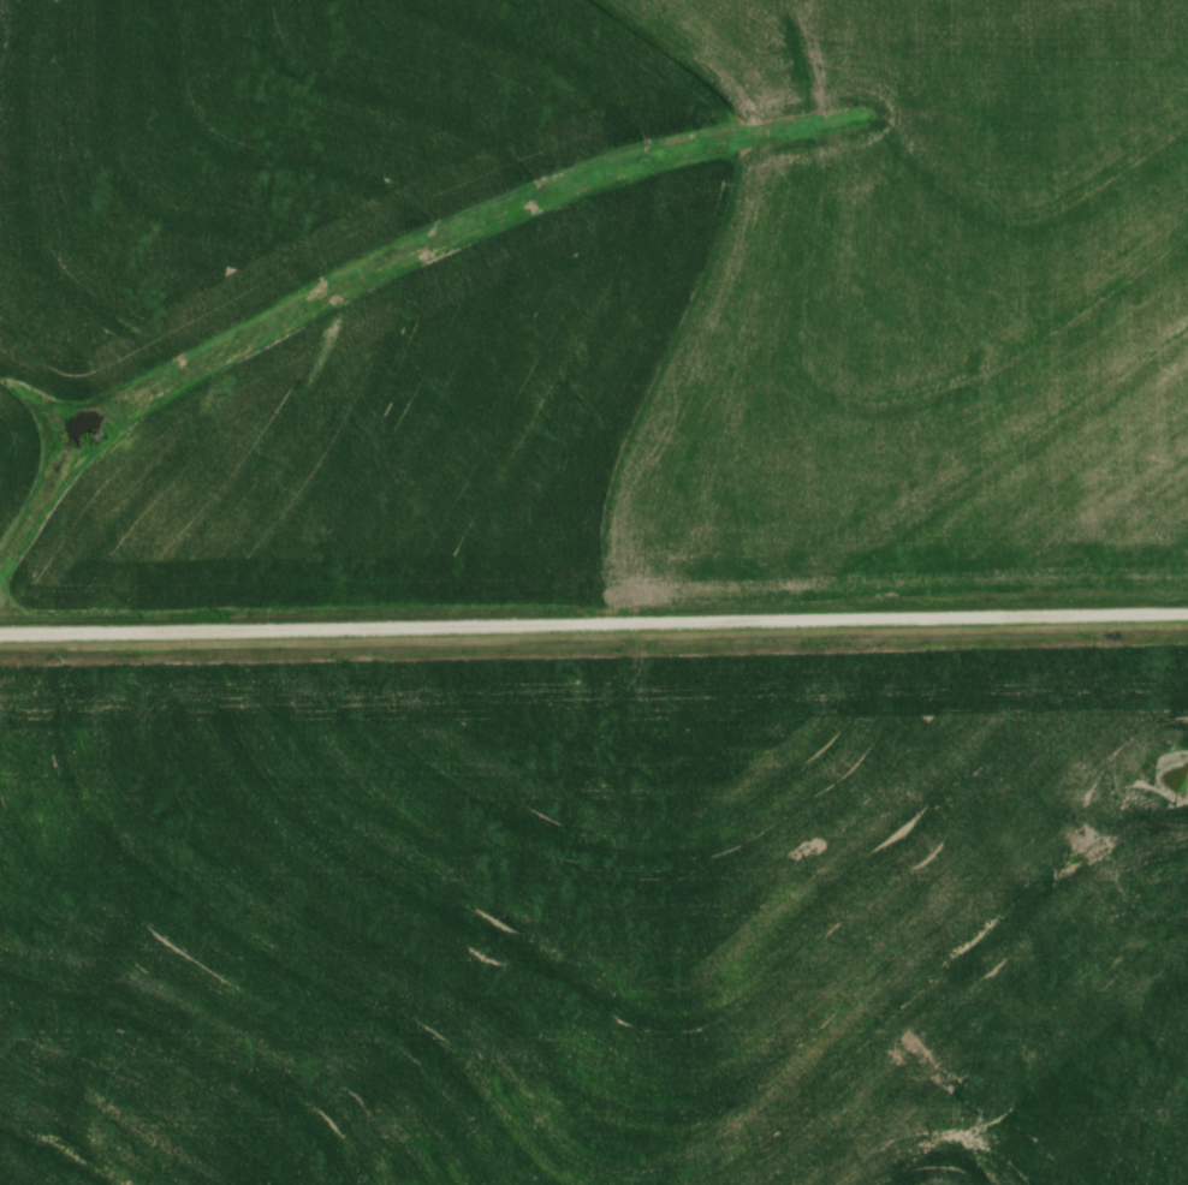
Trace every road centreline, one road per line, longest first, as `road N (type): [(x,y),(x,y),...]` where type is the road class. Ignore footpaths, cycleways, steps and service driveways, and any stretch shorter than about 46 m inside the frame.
road 1 (residential): [(0,637),(1187,619)]

